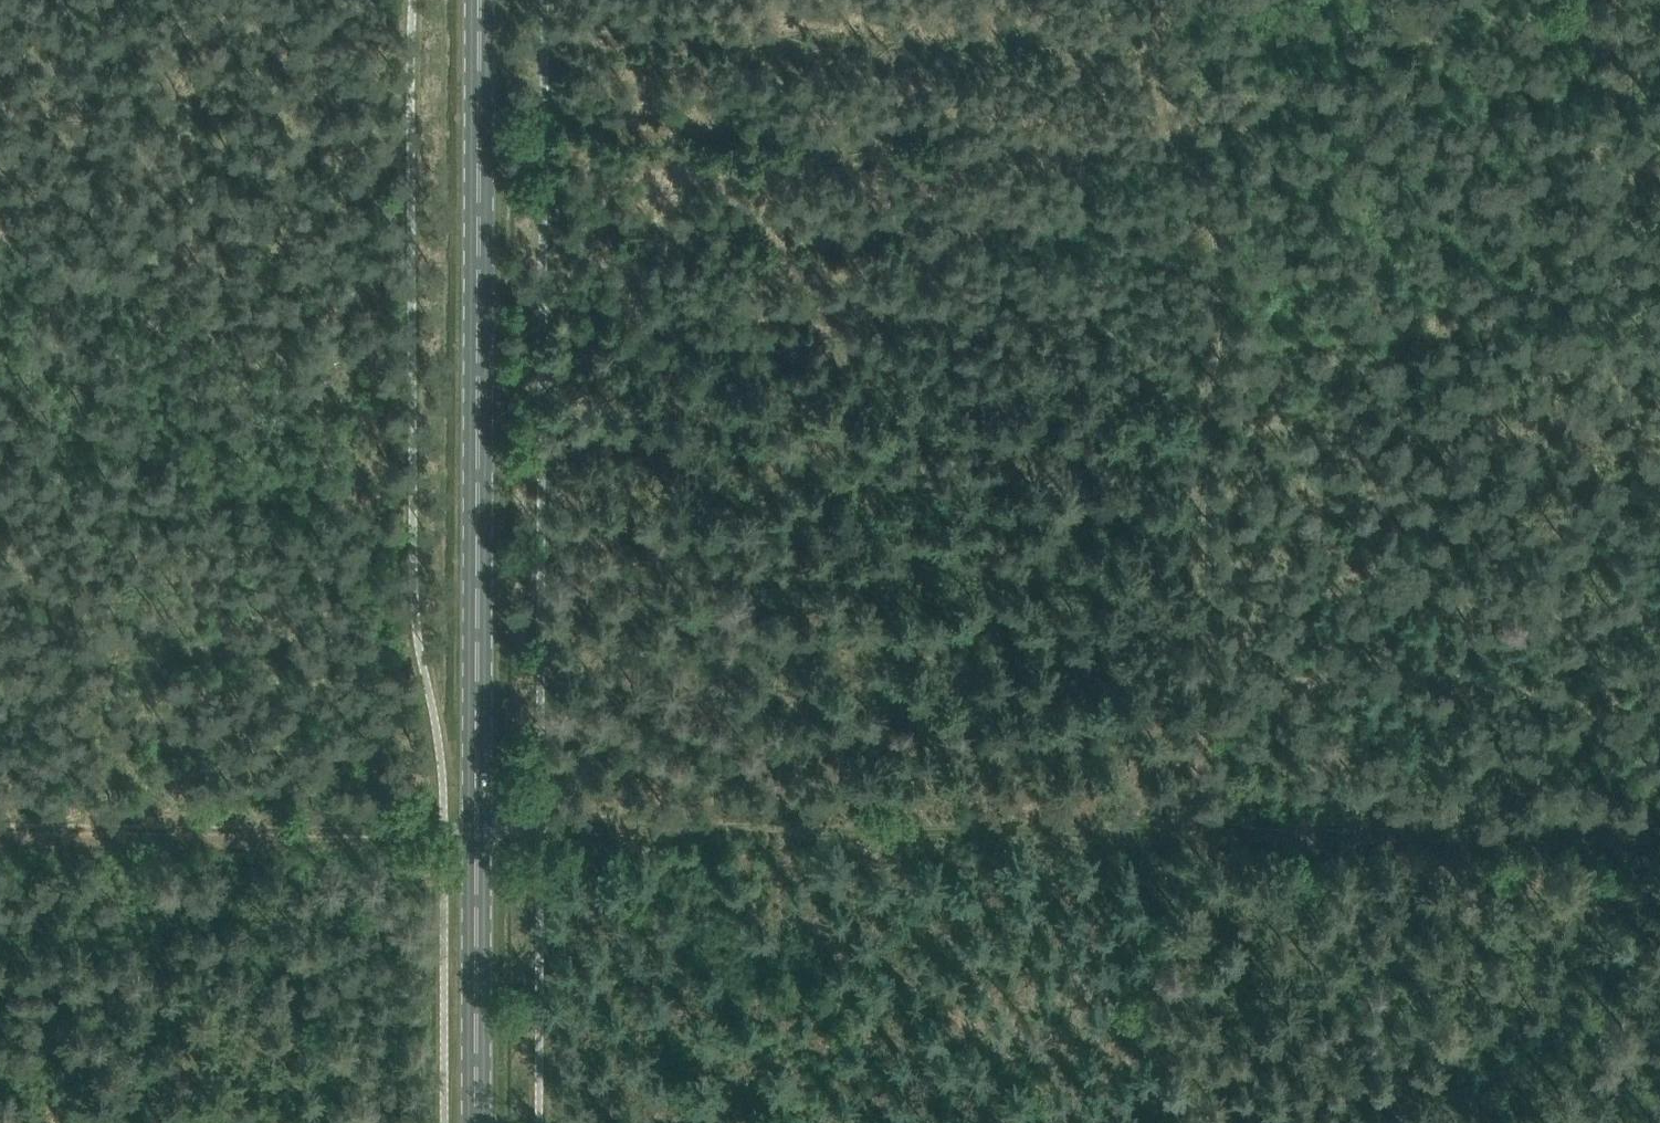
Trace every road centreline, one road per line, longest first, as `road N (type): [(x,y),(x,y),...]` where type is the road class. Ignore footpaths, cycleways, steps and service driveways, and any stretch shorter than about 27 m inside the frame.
road 1 (primary): [(481,1122),(481,0)]
road 2 (track): [(1184,830),(1192,202),(1125,22),(1125,0)]
road 3 (track): [(481,831),(1184,830)]
road 4 (track): [(481,831),(0,834)]
road 5 (track): [(1184,830),(1659,833)]

